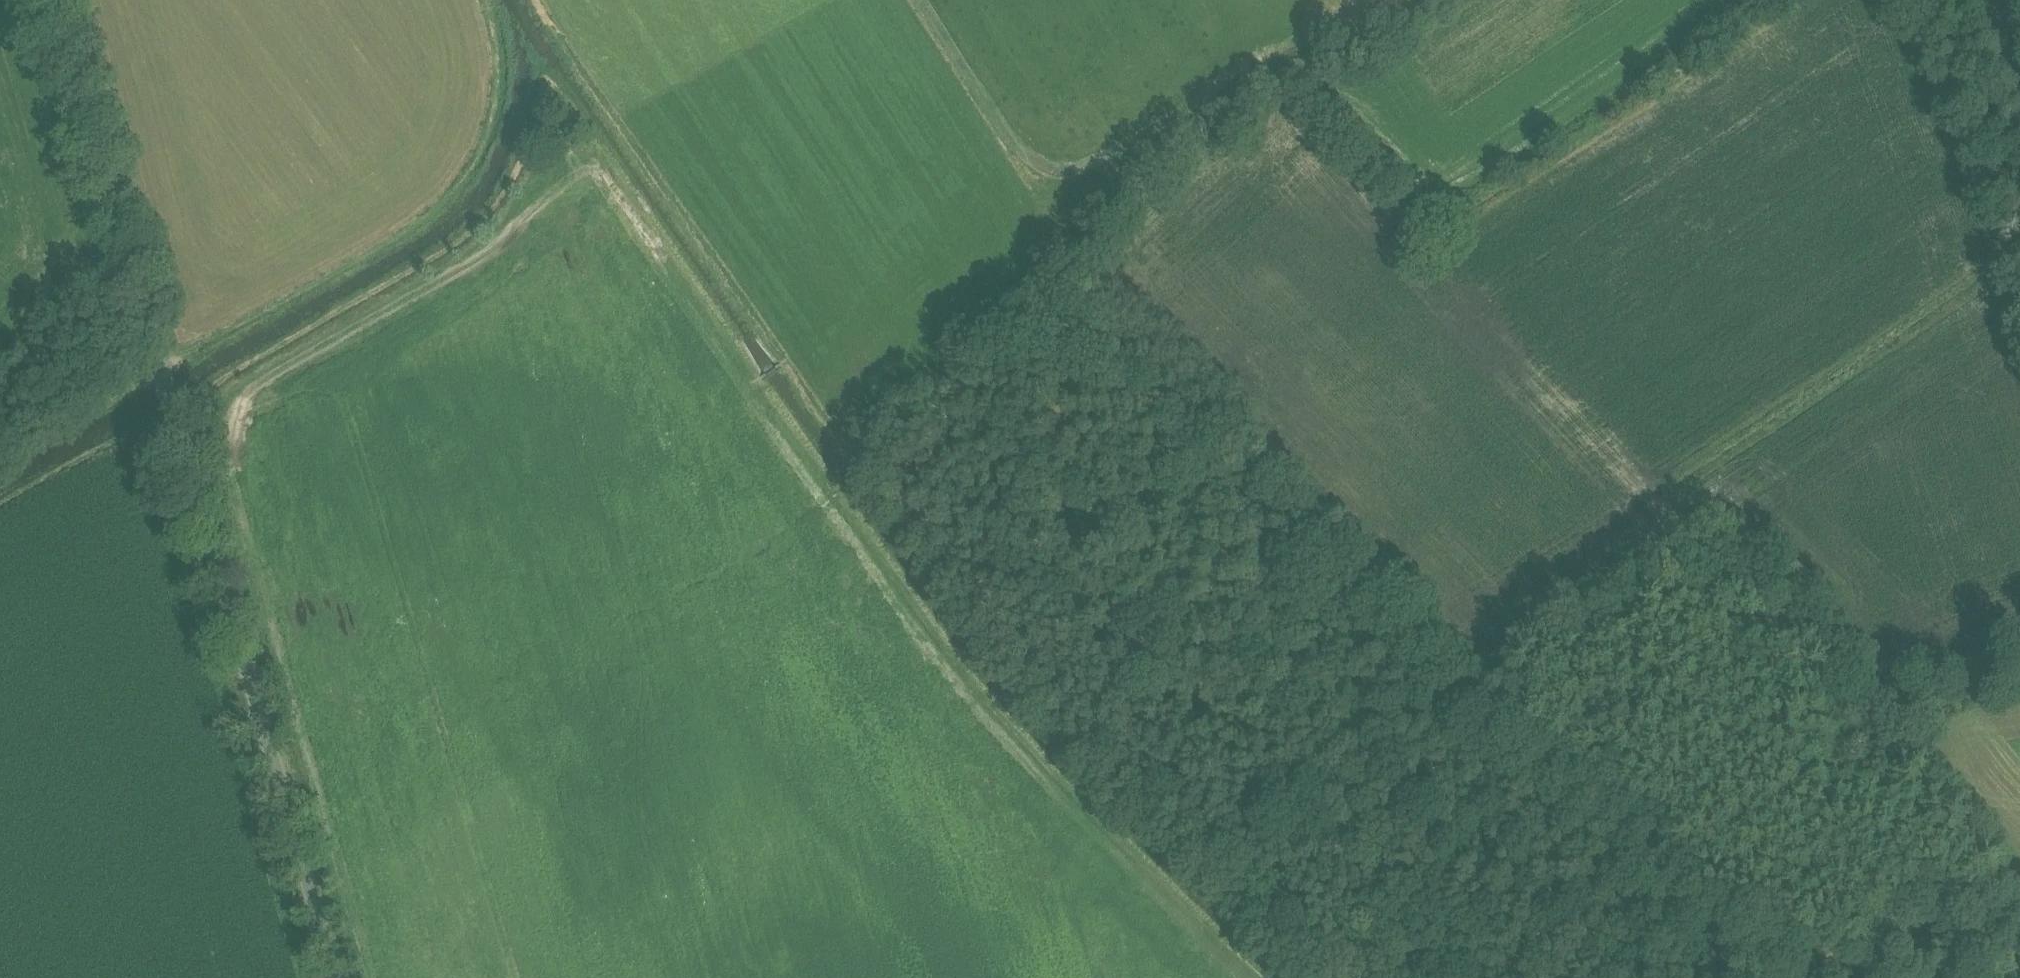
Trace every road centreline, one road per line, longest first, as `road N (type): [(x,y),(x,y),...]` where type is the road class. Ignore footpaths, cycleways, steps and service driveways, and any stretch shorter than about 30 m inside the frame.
road 1 (unclassified): [(335,977),(53,0)]

